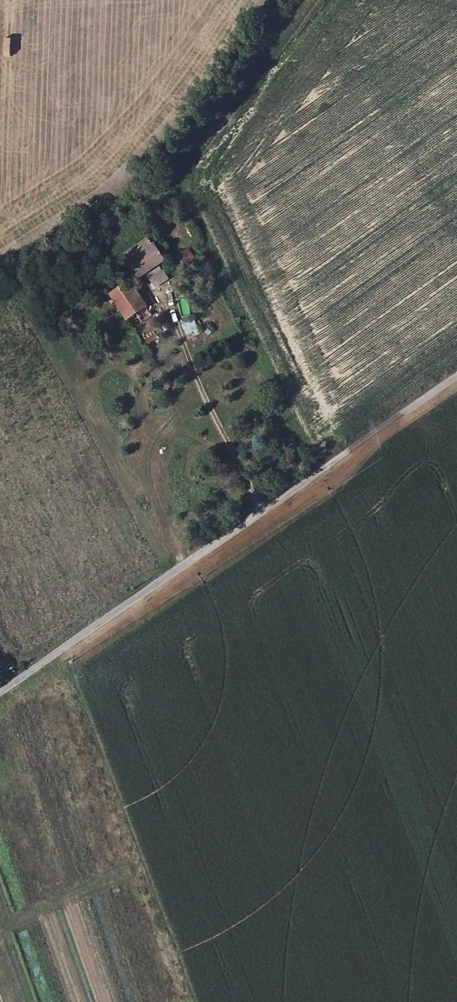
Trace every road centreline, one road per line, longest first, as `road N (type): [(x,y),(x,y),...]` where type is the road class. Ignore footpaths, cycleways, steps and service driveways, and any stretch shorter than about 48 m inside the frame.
road 1 (unclassified): [(0,687),(165,582),(456,374)]

